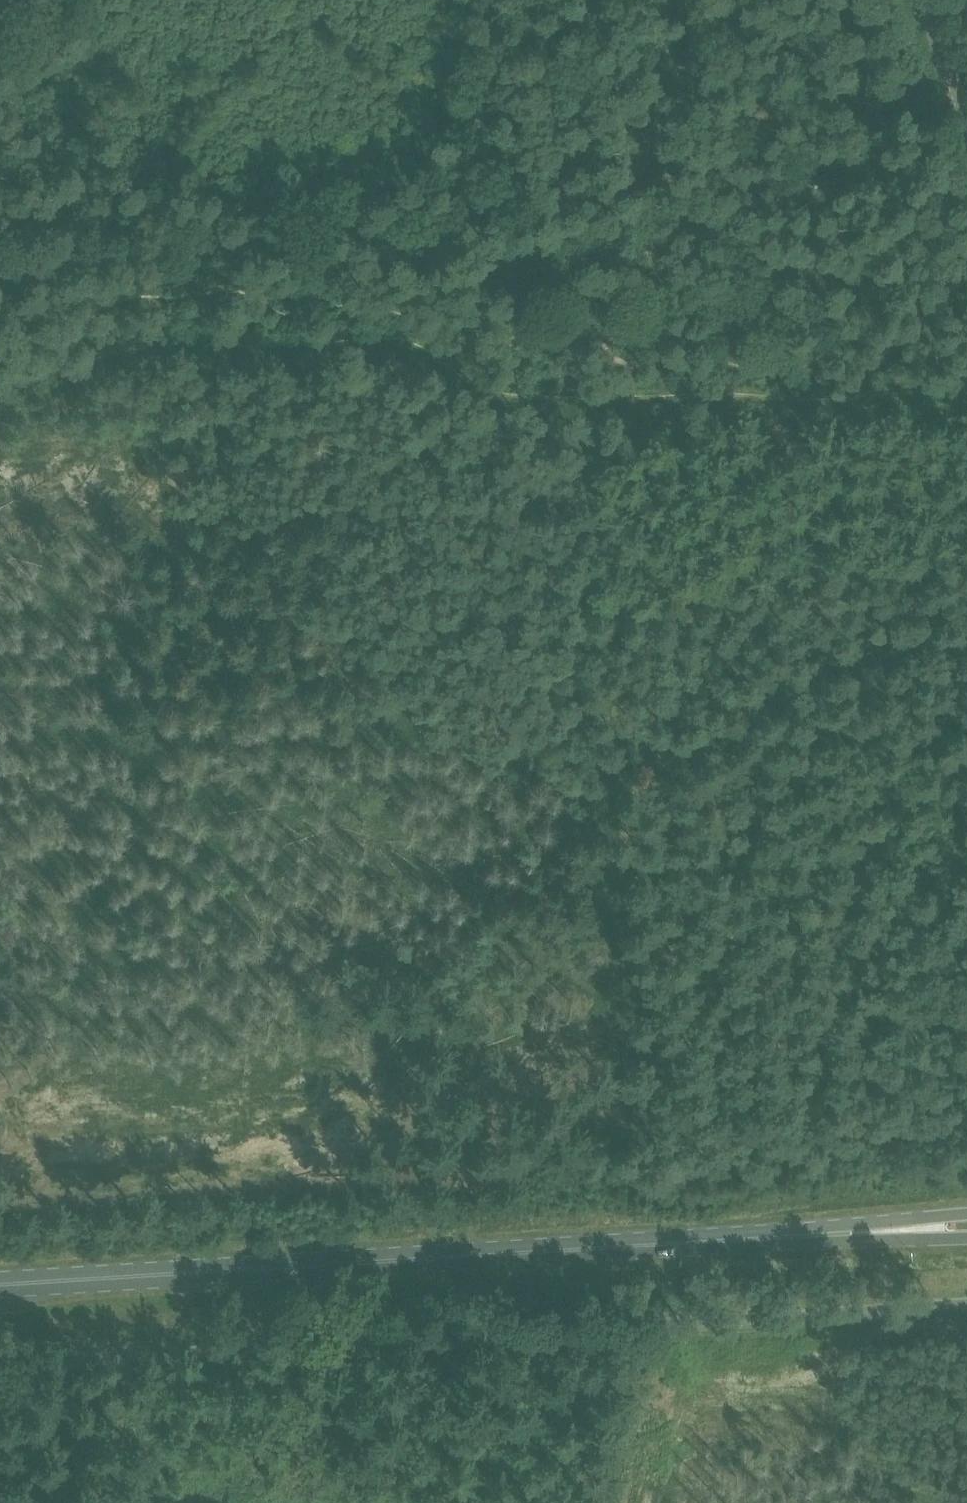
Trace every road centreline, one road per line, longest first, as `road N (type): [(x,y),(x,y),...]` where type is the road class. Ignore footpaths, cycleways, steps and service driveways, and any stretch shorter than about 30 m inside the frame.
road 1 (track): [(966,345),(462,357),(324,306),(232,305),(159,345),(0,368)]
road 2 (unclassified): [(0,1354),(966,1303)]
road 3 (primary): [(0,1286),(881,1231)]

